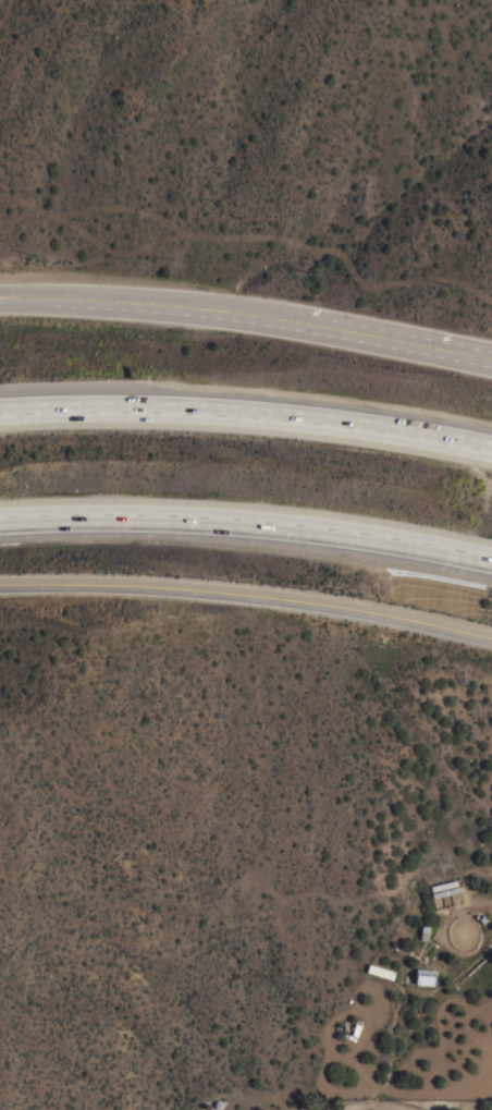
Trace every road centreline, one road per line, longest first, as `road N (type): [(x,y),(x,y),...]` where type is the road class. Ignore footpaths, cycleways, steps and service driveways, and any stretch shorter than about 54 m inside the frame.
road 1 (residential): [(491,638),(389,609),(234,586),(119,571),(0,571)]
road 2 (primary): [(0,296),(242,313),(491,361)]
road 3 (motorway): [(0,510),(160,504),(352,522),(491,547)]
road 4 (motorway): [(491,444),(295,412),(0,402)]

